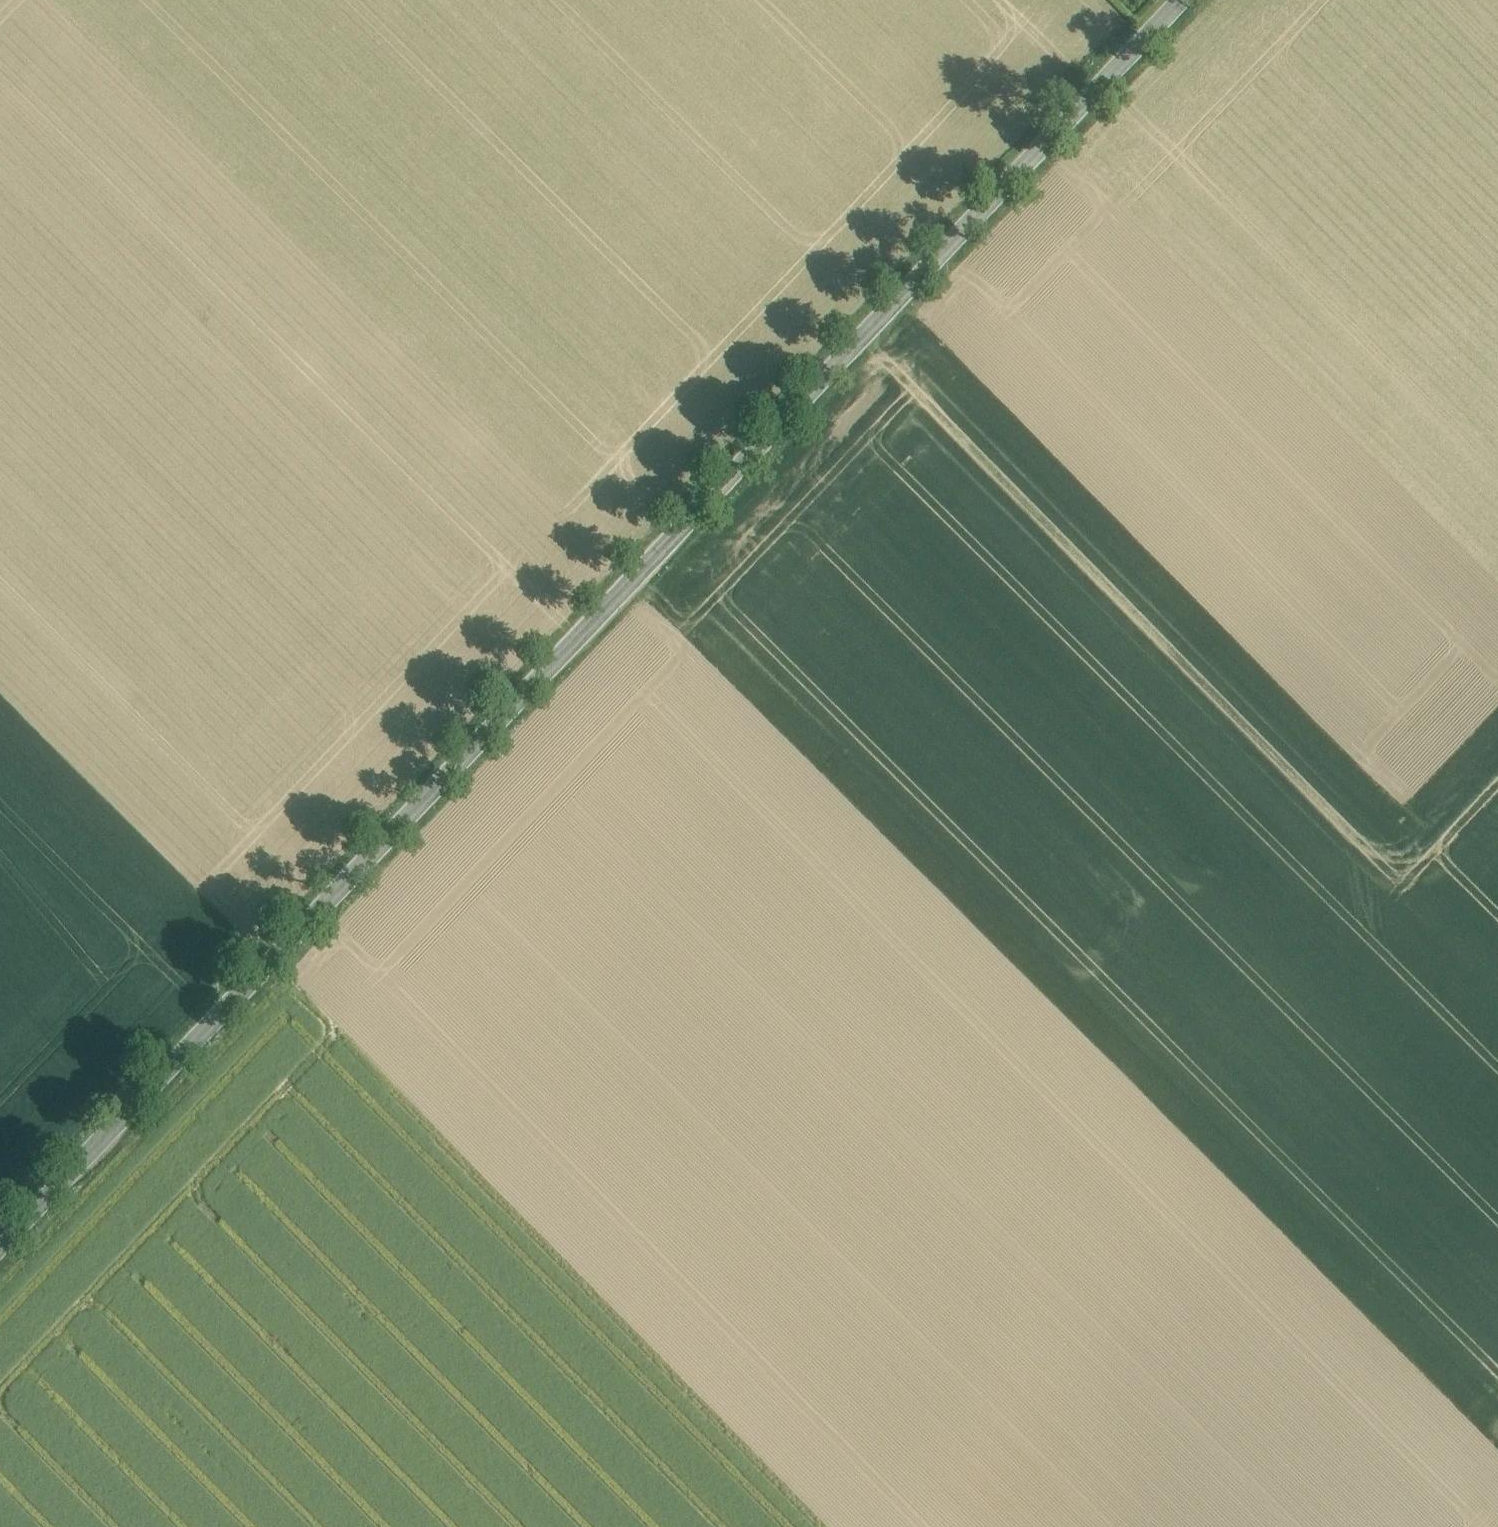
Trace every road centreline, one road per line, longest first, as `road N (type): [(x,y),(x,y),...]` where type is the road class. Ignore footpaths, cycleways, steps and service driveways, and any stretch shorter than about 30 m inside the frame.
road 1 (tertiary): [(0,1250),(1182,0)]

